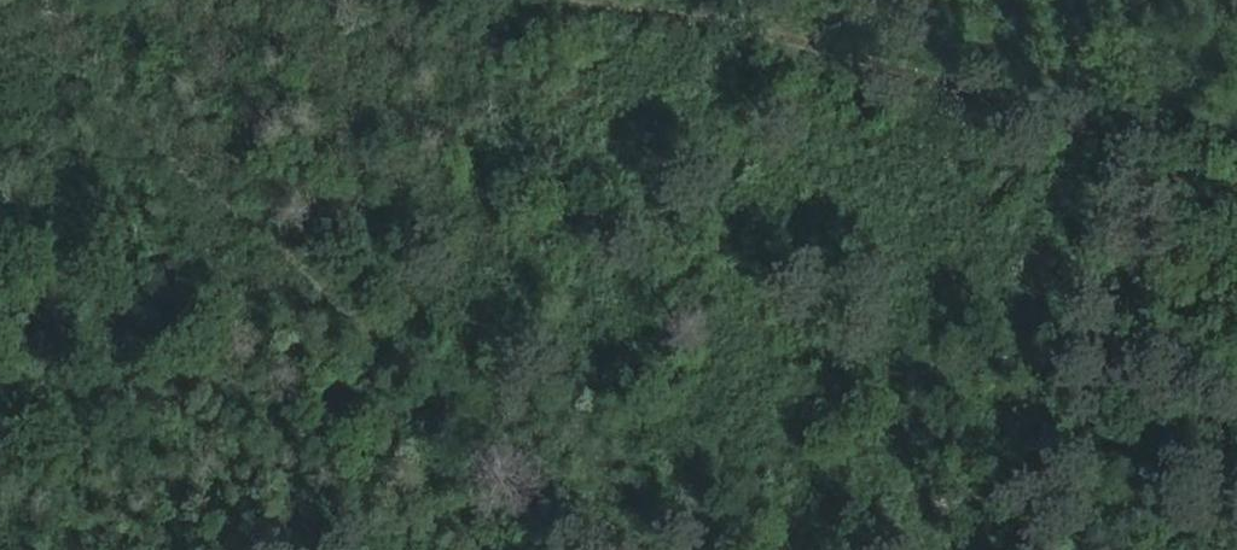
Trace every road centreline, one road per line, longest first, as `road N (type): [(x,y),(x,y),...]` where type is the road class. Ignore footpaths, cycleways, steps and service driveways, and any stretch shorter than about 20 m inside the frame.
road 1 (track): [(714,549),(464,395),(177,151),(105,72),(7,0)]
road 2 (track): [(563,0),(876,95),(1236,143)]

